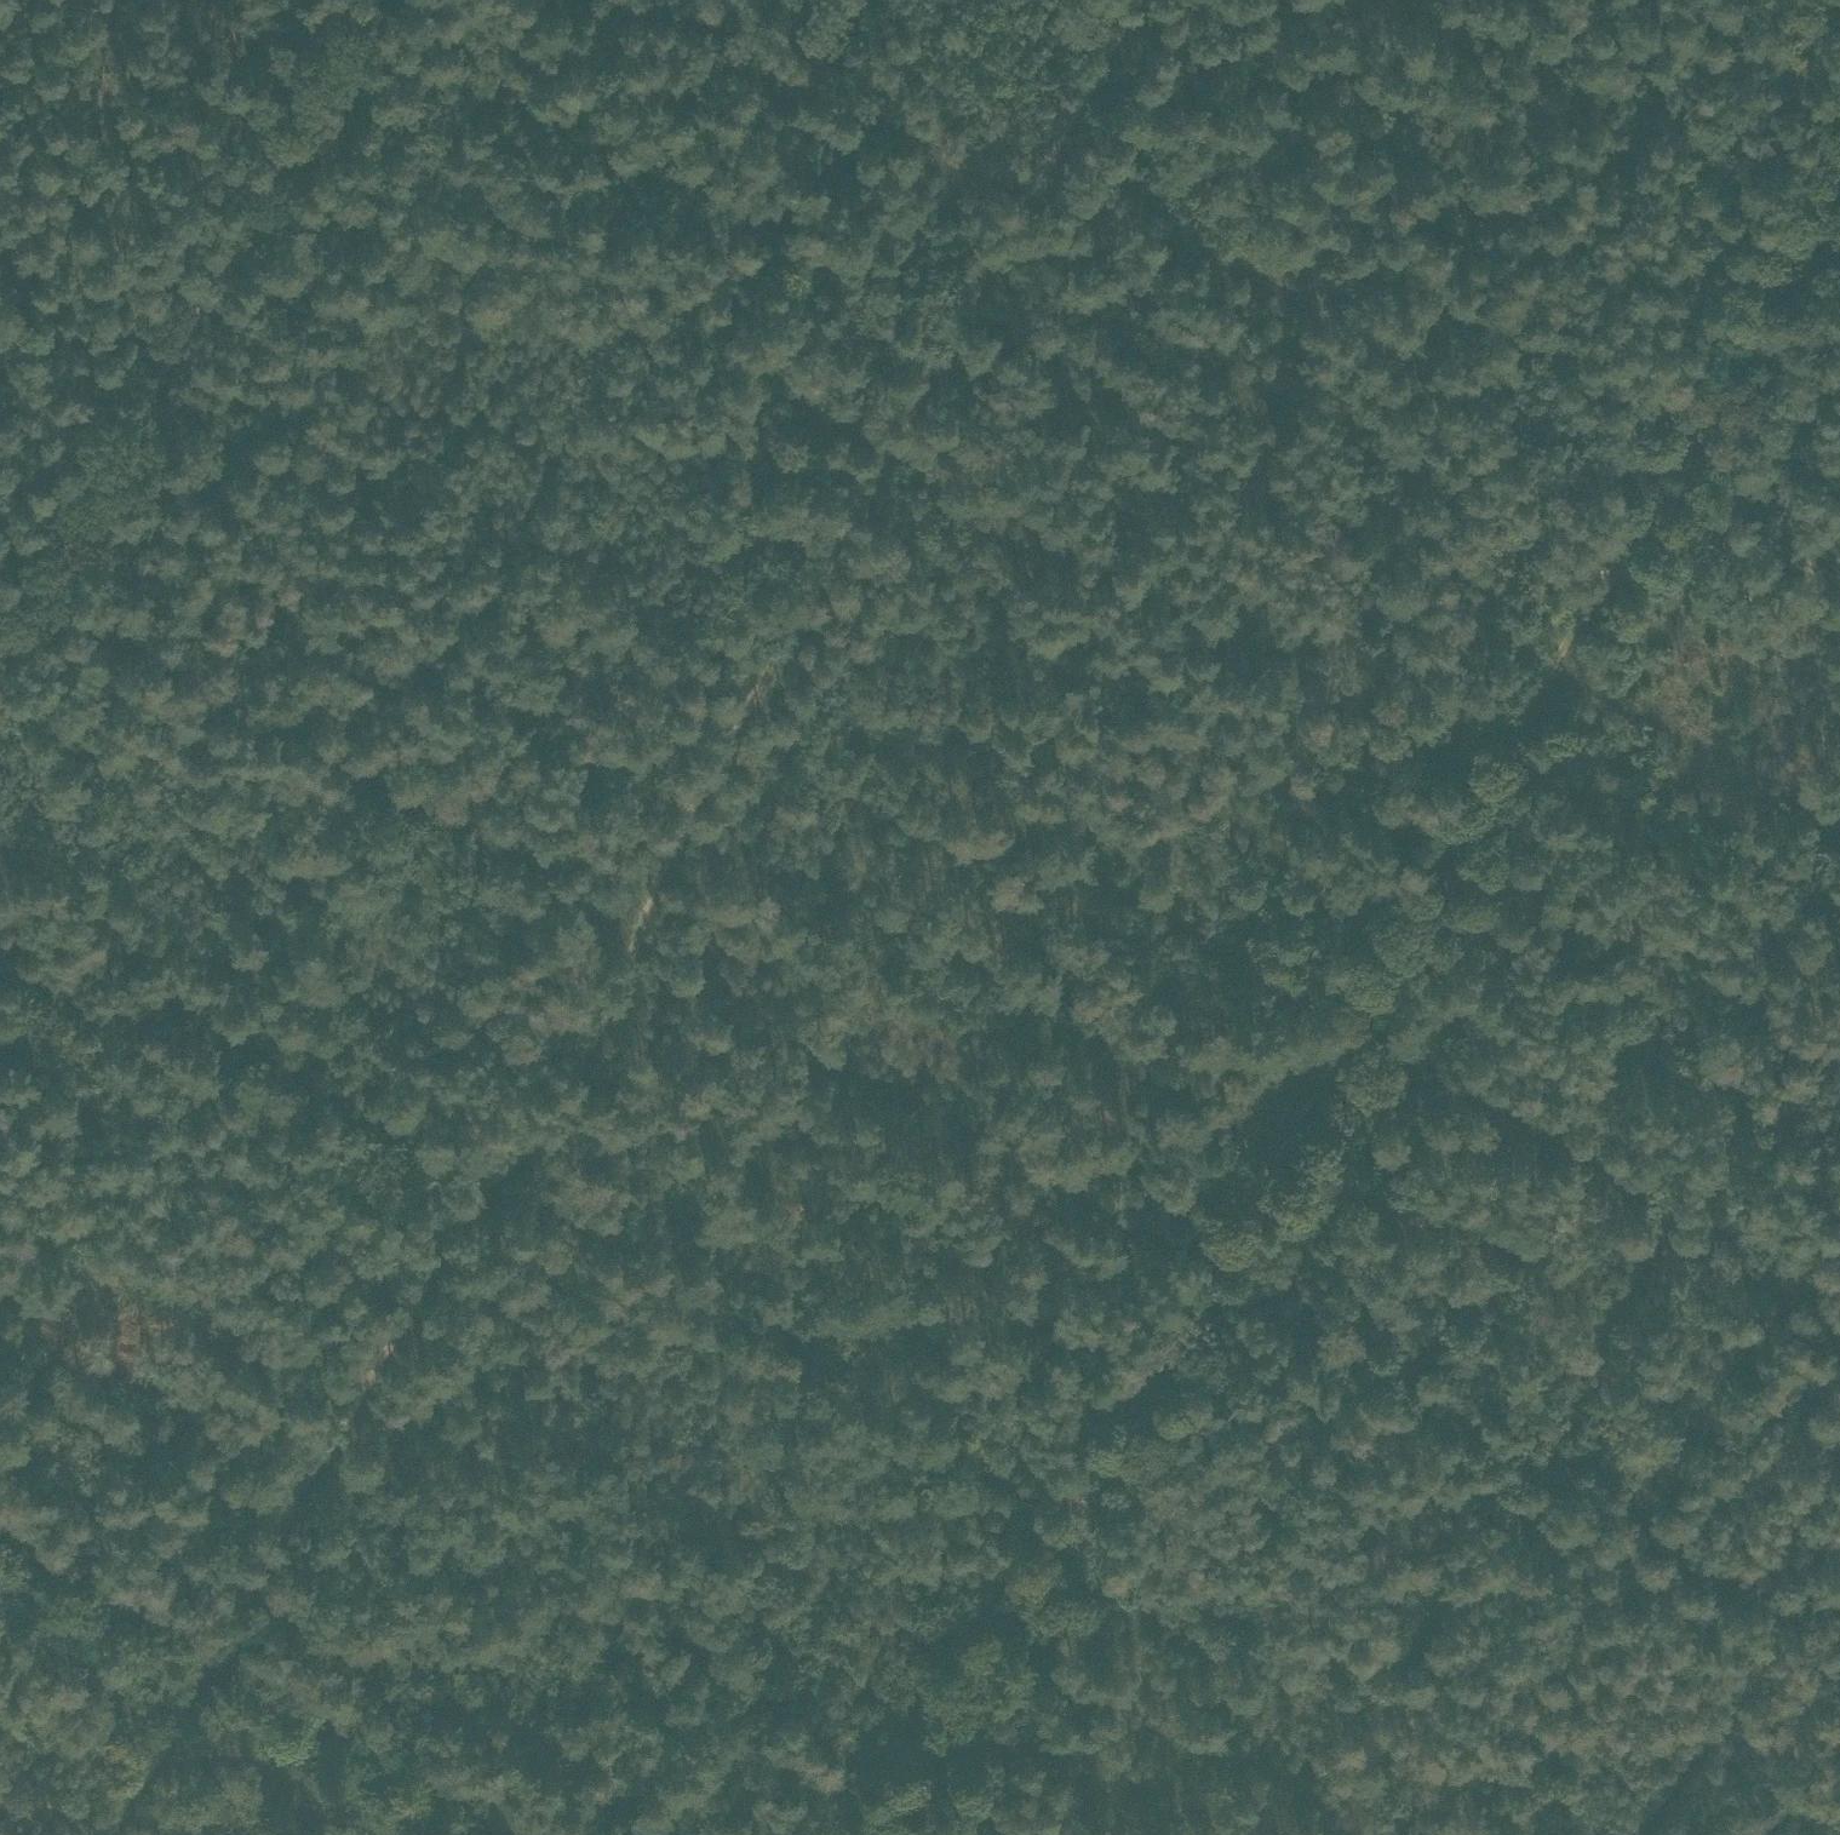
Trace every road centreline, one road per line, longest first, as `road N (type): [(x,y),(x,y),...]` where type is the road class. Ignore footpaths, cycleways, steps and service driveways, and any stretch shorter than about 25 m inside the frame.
road 1 (track): [(119,1834),(476,1196),(528,1185),(633,972),(645,911),(1140,0)]
road 2 (track): [(1839,152),(898,1834)]
road 3 (track): [(1650,1834),(1784,1644),(1788,1611),(1210,1275)]
road 4 (track): [(0,667),(377,0)]
road 5 (track): [(1346,1042),(761,691)]
road 6 (track): [(1038,188),(1648,493)]
road 7 (track): [(45,592),(131,646),(645,911)]
road 8 (track): [(527,1834),(0,1537)]
road 9 (track): [(635,0),(1026,208)]
road 10 (track): [(1798,1299),(1634,1482),(1641,1531)]

